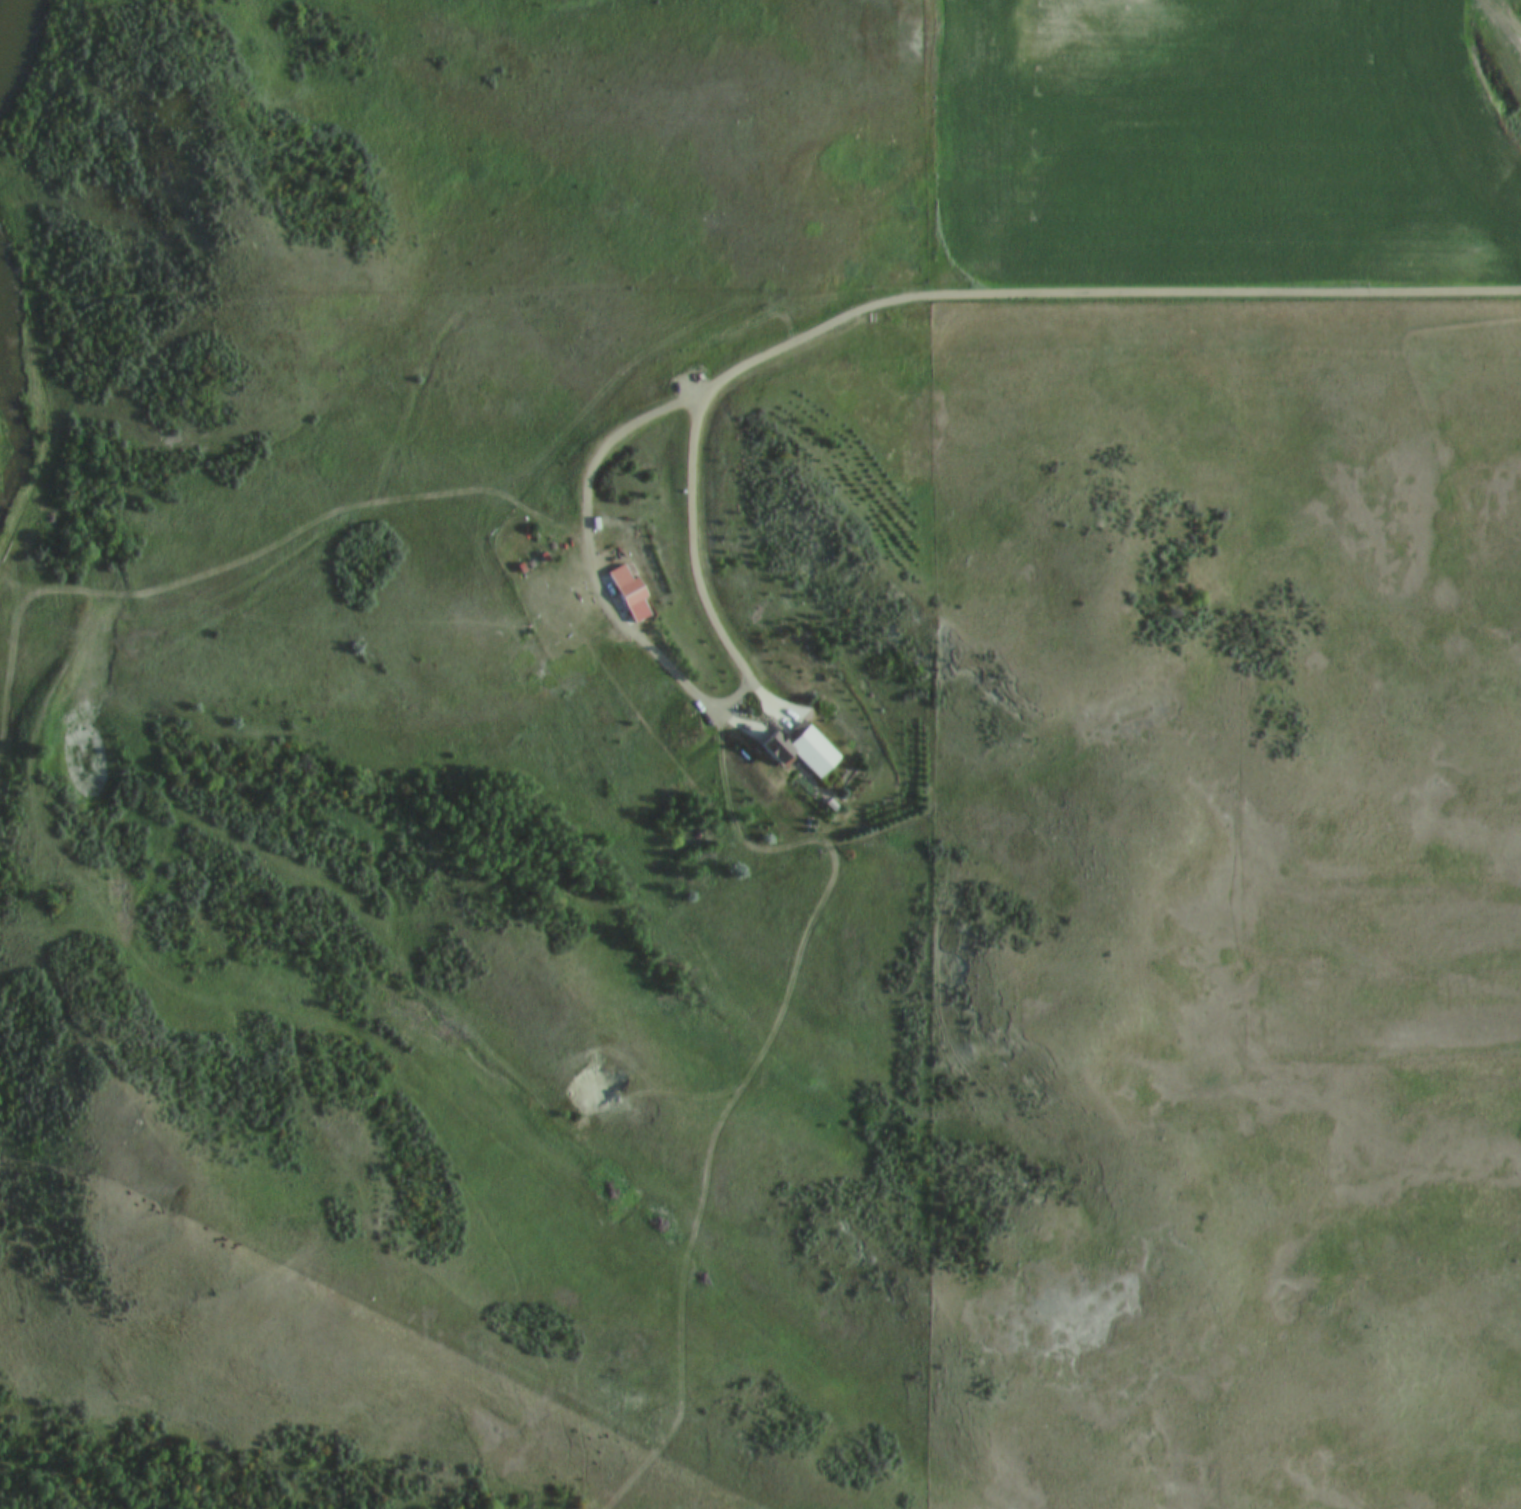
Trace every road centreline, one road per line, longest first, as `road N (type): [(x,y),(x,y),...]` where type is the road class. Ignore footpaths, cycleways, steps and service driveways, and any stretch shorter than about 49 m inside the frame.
road 1 (track): [(858,0),(856,69),(805,188),(801,233),(812,307),(797,344)]

